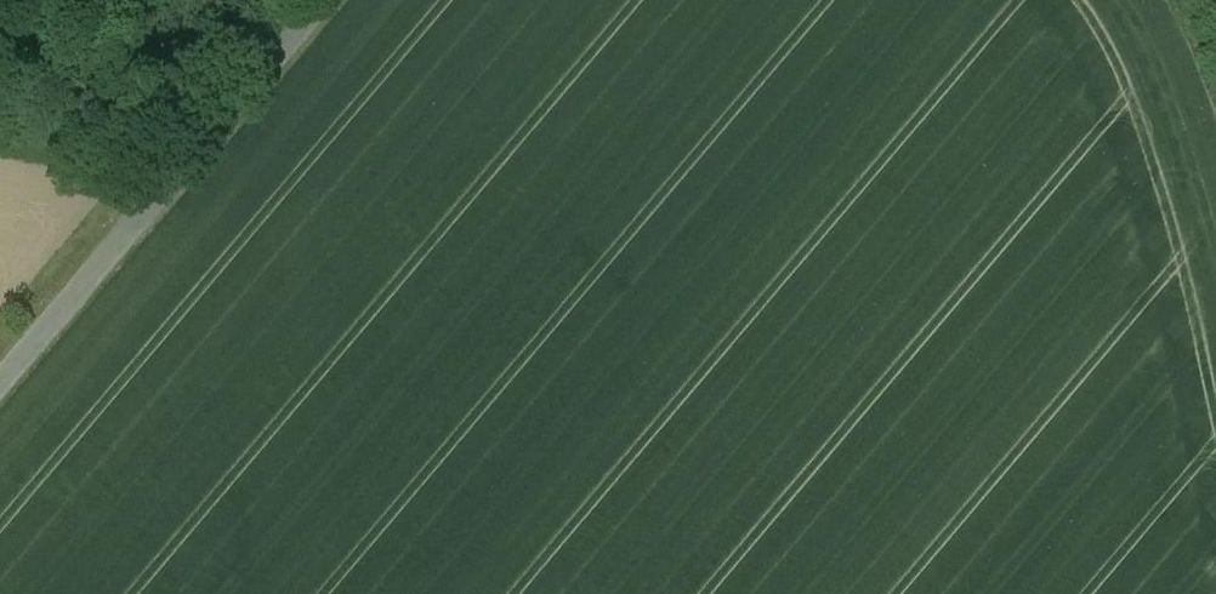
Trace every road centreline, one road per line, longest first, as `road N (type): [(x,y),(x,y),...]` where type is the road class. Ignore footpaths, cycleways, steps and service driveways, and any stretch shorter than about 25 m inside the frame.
road 1 (unclassified): [(0,383),(325,0)]

